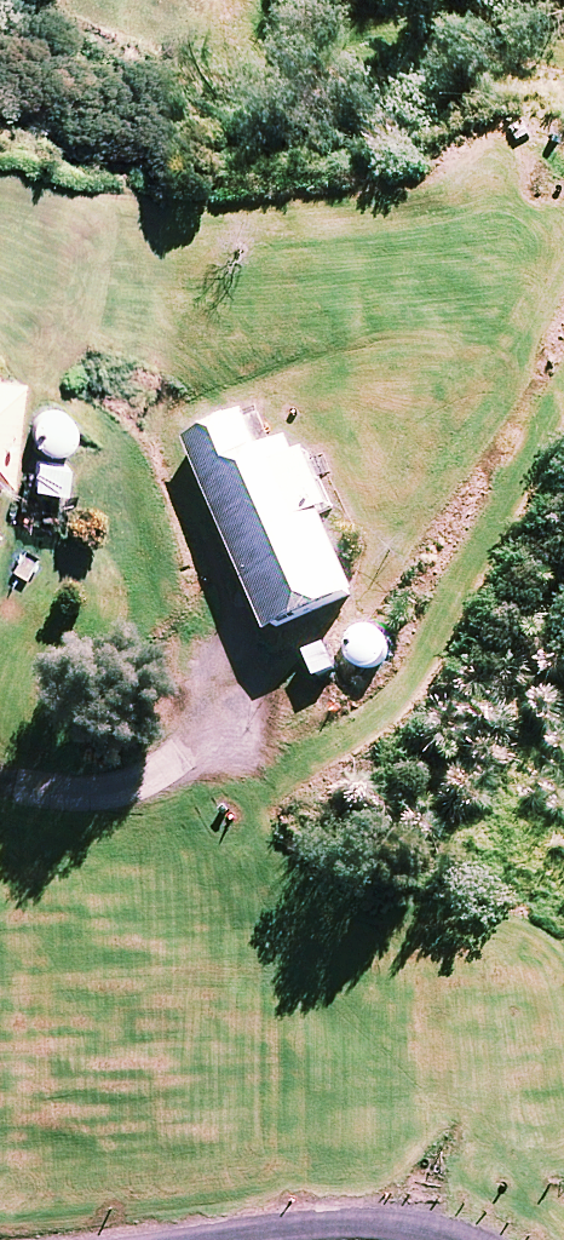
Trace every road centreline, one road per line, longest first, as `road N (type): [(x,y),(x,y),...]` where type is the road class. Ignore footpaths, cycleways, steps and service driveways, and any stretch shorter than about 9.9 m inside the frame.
road 1 (track): [(244,746),(314,741),(367,718),(429,656),(563,382)]
road 2 (track): [(563,45),(291,28),(243,0)]
road 3 (residential): [(196,1239),(375,1223),(444,1230),(460,1239)]
road 4 (residential): [(244,746),(192,753),(106,786),(0,773)]

